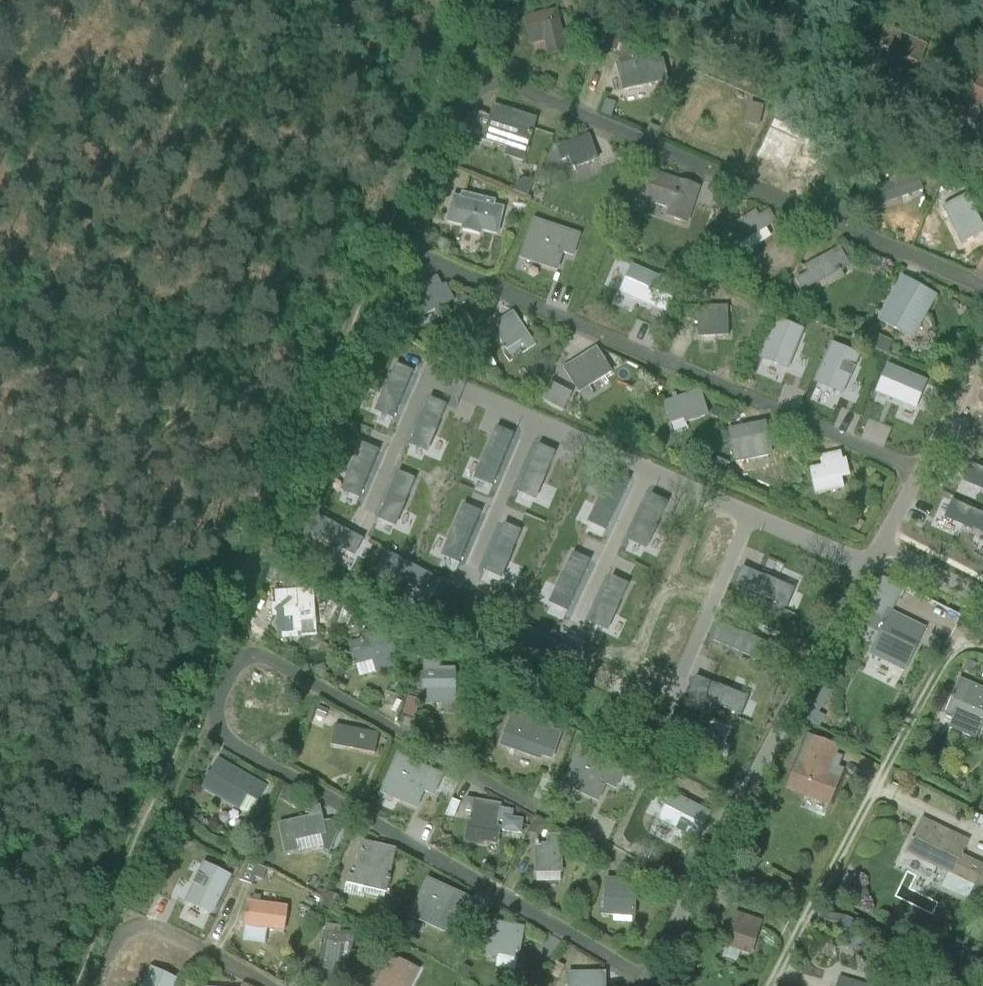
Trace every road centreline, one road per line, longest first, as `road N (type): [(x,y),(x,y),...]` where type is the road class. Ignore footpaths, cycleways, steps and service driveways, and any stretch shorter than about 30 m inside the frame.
road 1 (unclassified): [(639,985),(241,749),(207,720),(270,553),(742,795)]
road 2 (unclassified): [(916,476),(410,242)]
road 3 (unclassified): [(982,284),(476,73)]
road 4 (unclassified): [(695,874),(309,659),(286,659)]
road 5 (unclassified): [(867,569),(444,380)]
road 6 (unclassified): [(773,985),(941,661),(961,643),(982,646)]
road 7 (unclassified): [(742,795),(867,569)]
road 8 (unclassified): [(109,985),(130,935),(165,926),(283,985)]
road 9 (unclassified): [(916,476),(982,351)]
road 10 (residential): [(982,138),(861,86)]
road 11 (unclassified): [(639,985),(695,874)]

